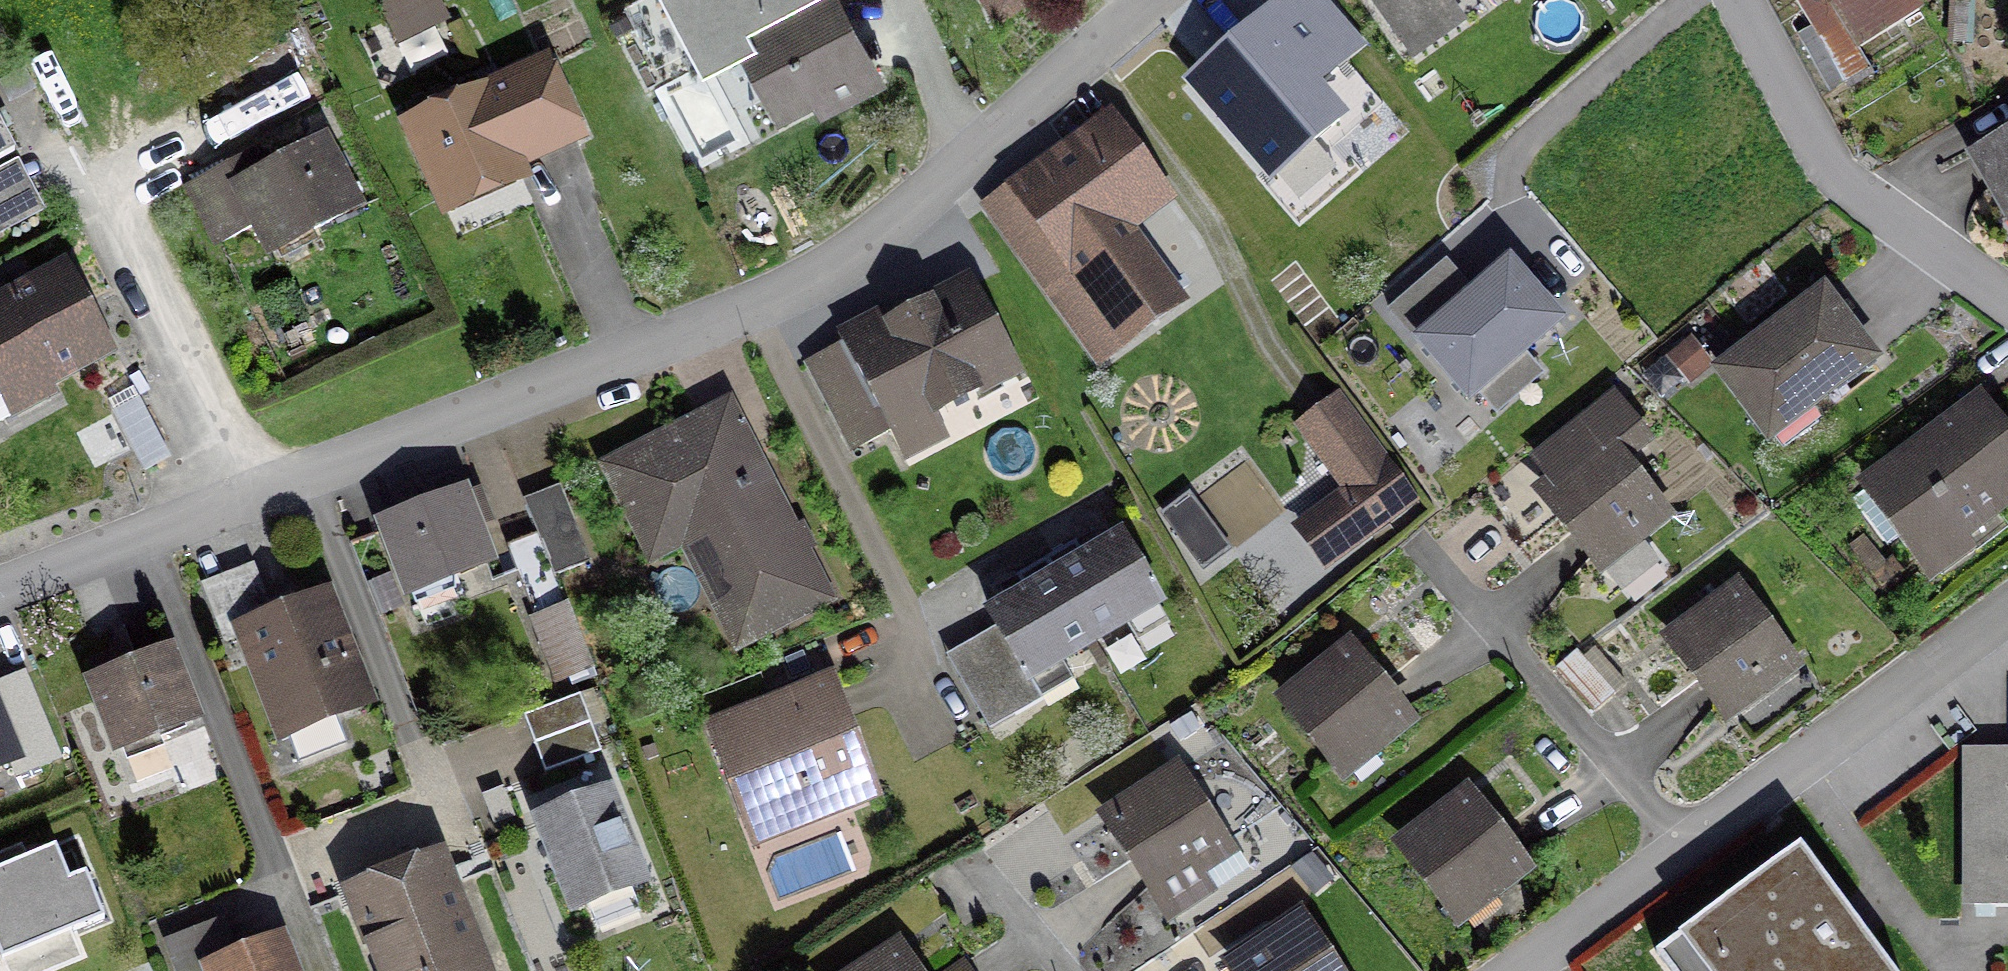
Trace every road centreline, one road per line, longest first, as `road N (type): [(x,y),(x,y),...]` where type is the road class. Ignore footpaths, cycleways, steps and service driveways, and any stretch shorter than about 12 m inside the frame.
road 1 (residential): [(1136,0),(840,261),(752,308),(0,586)]
road 2 (residential): [(1503,970),(2007,610)]
road 3 (residential): [(1732,0),(1836,157),(1877,196),(2007,286)]

